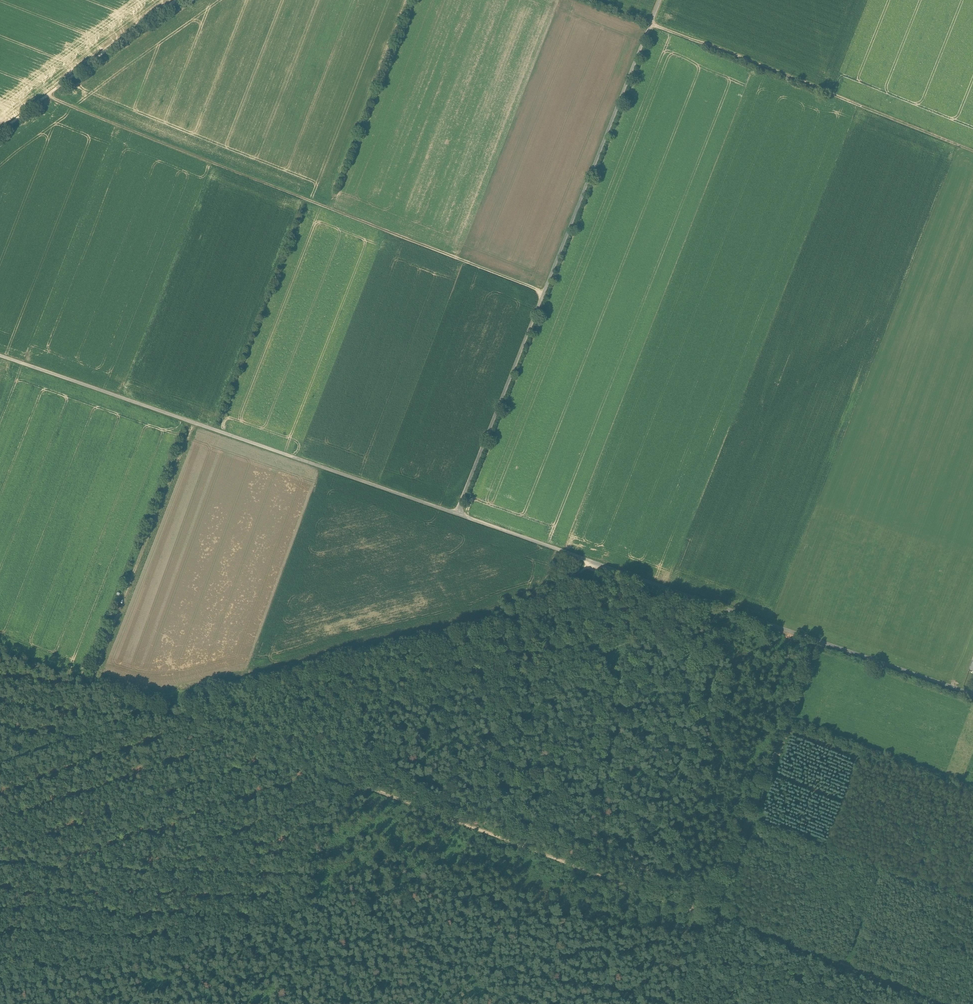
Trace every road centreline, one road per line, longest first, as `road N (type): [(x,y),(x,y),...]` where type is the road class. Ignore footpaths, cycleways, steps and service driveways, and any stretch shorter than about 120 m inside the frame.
road 1 (unclassified): [(0,355),(972,693)]
road 2 (track): [(658,0),(456,515)]
road 3 (track): [(46,95),(543,291)]
road 4 (track): [(649,23),(972,151)]
road 5 (track): [(817,638),(710,918)]
road 6 (track): [(0,133),(171,0)]

